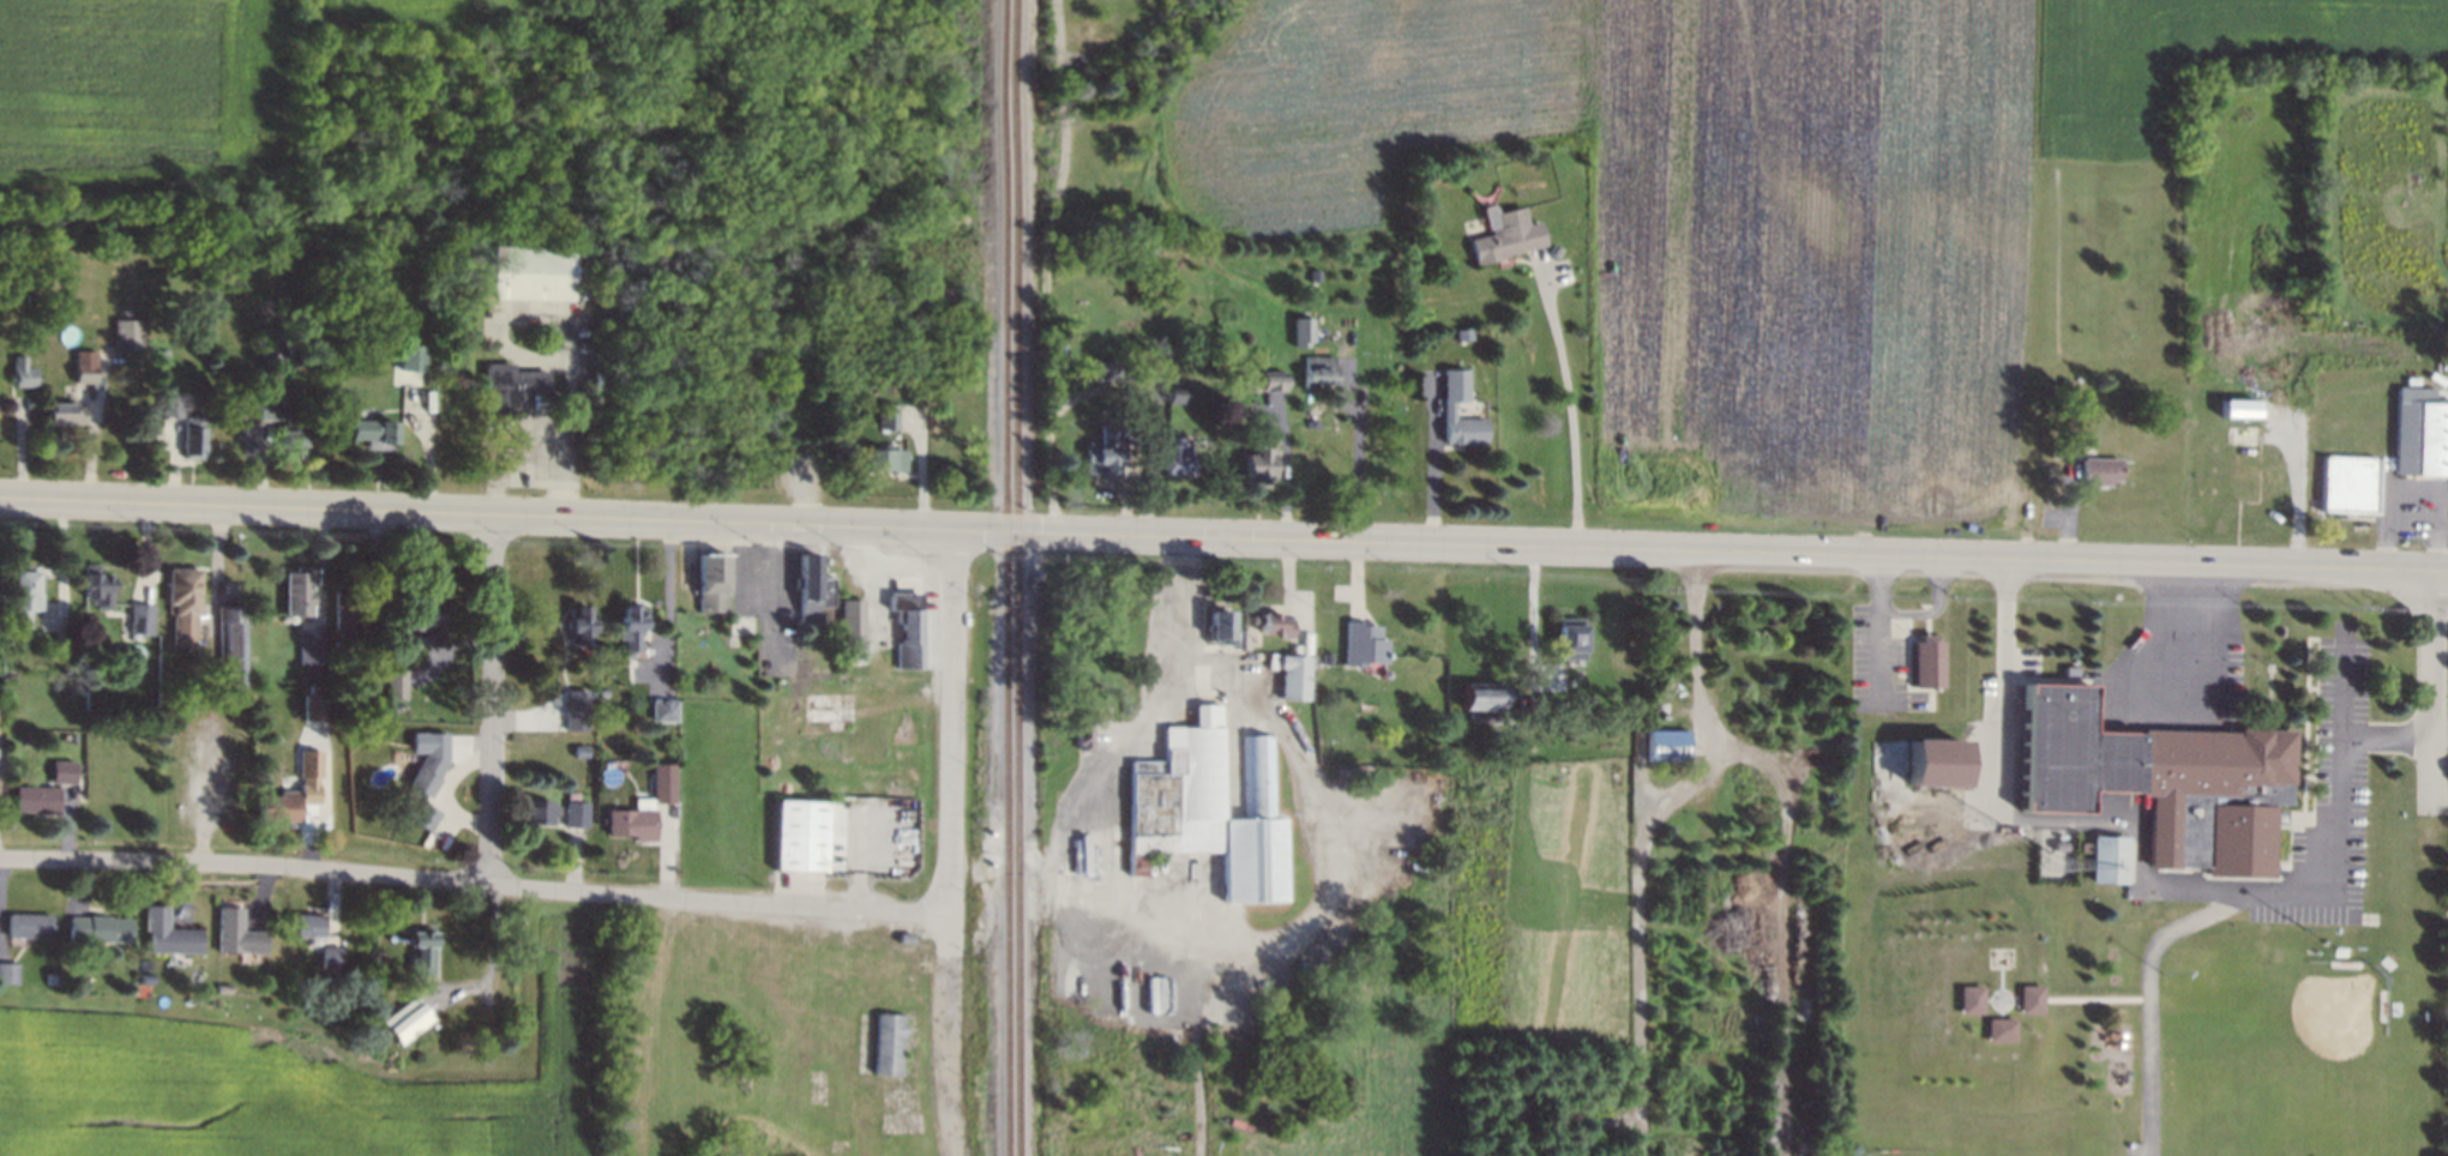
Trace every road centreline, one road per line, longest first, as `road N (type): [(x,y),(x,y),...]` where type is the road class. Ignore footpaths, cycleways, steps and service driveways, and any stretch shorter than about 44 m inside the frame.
road 1 (tertiary): [(2447,572),(0,494)]
road 2 (residential): [(0,858),(219,860),(948,913)]
road 3 (residential): [(948,913),(954,530)]
road 4 (residential): [(493,510),(491,878)]

